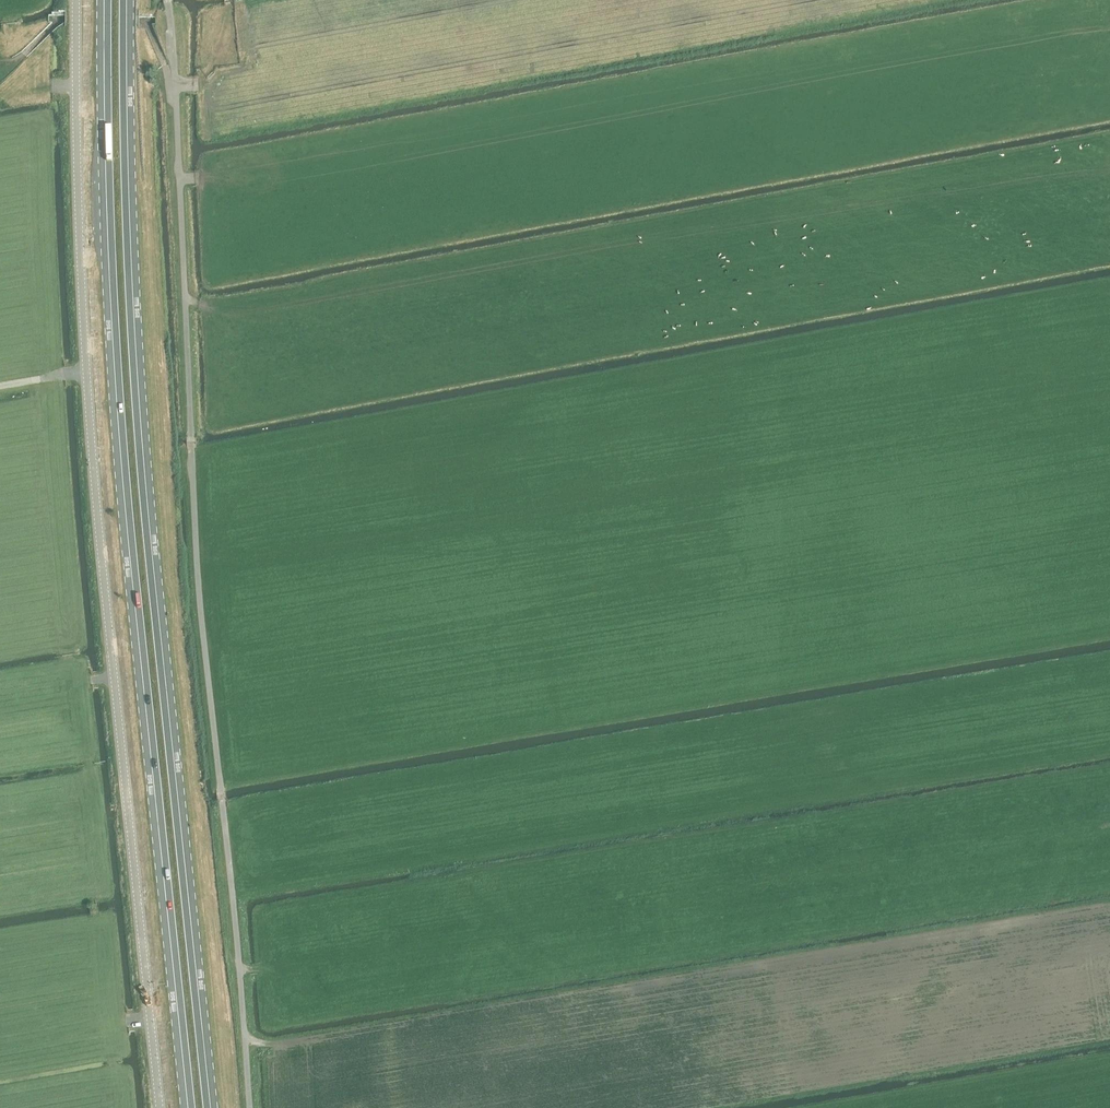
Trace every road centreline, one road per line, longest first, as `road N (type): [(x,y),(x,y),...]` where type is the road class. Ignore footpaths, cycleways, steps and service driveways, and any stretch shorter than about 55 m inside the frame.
road 1 (unclassified): [(159,1107),(88,407),(76,0)]
road 2 (primary): [(104,0),(116,406),(187,1107)]
road 3 (primary): [(210,1107),(139,403),(127,0)]
road 4 (track): [(249,1107),(195,536),(168,0)]

